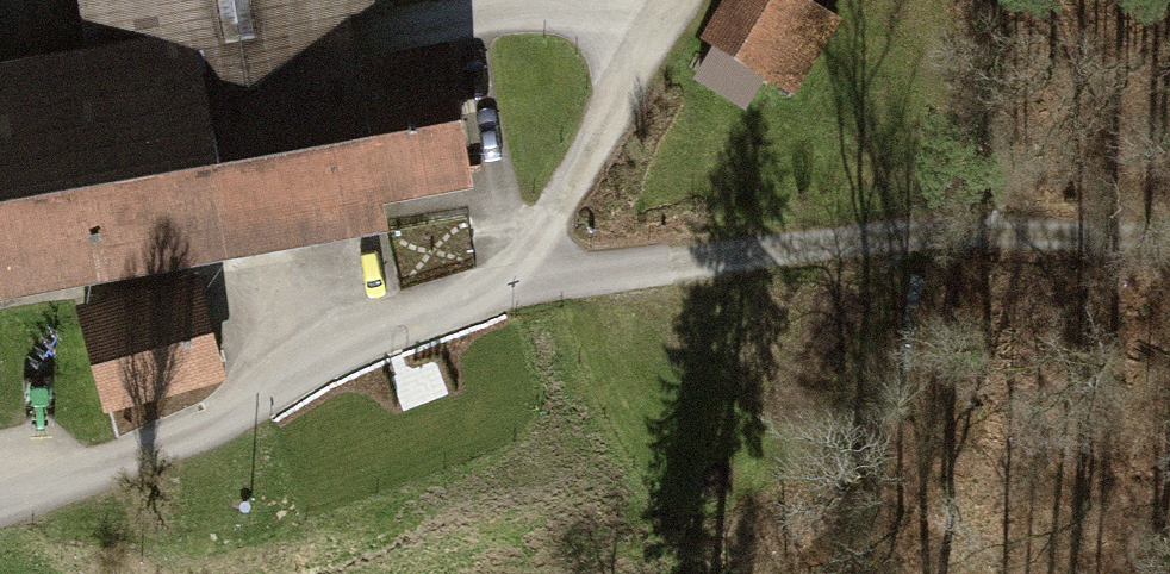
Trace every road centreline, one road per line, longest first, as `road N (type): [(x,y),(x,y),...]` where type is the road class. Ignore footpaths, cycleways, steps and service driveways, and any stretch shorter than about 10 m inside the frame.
road 1 (track): [(681,0),(545,228),(524,284),(982,231),(1169,243)]
road 2 (unclassified): [(0,505),(198,431),(341,345),(524,284)]

